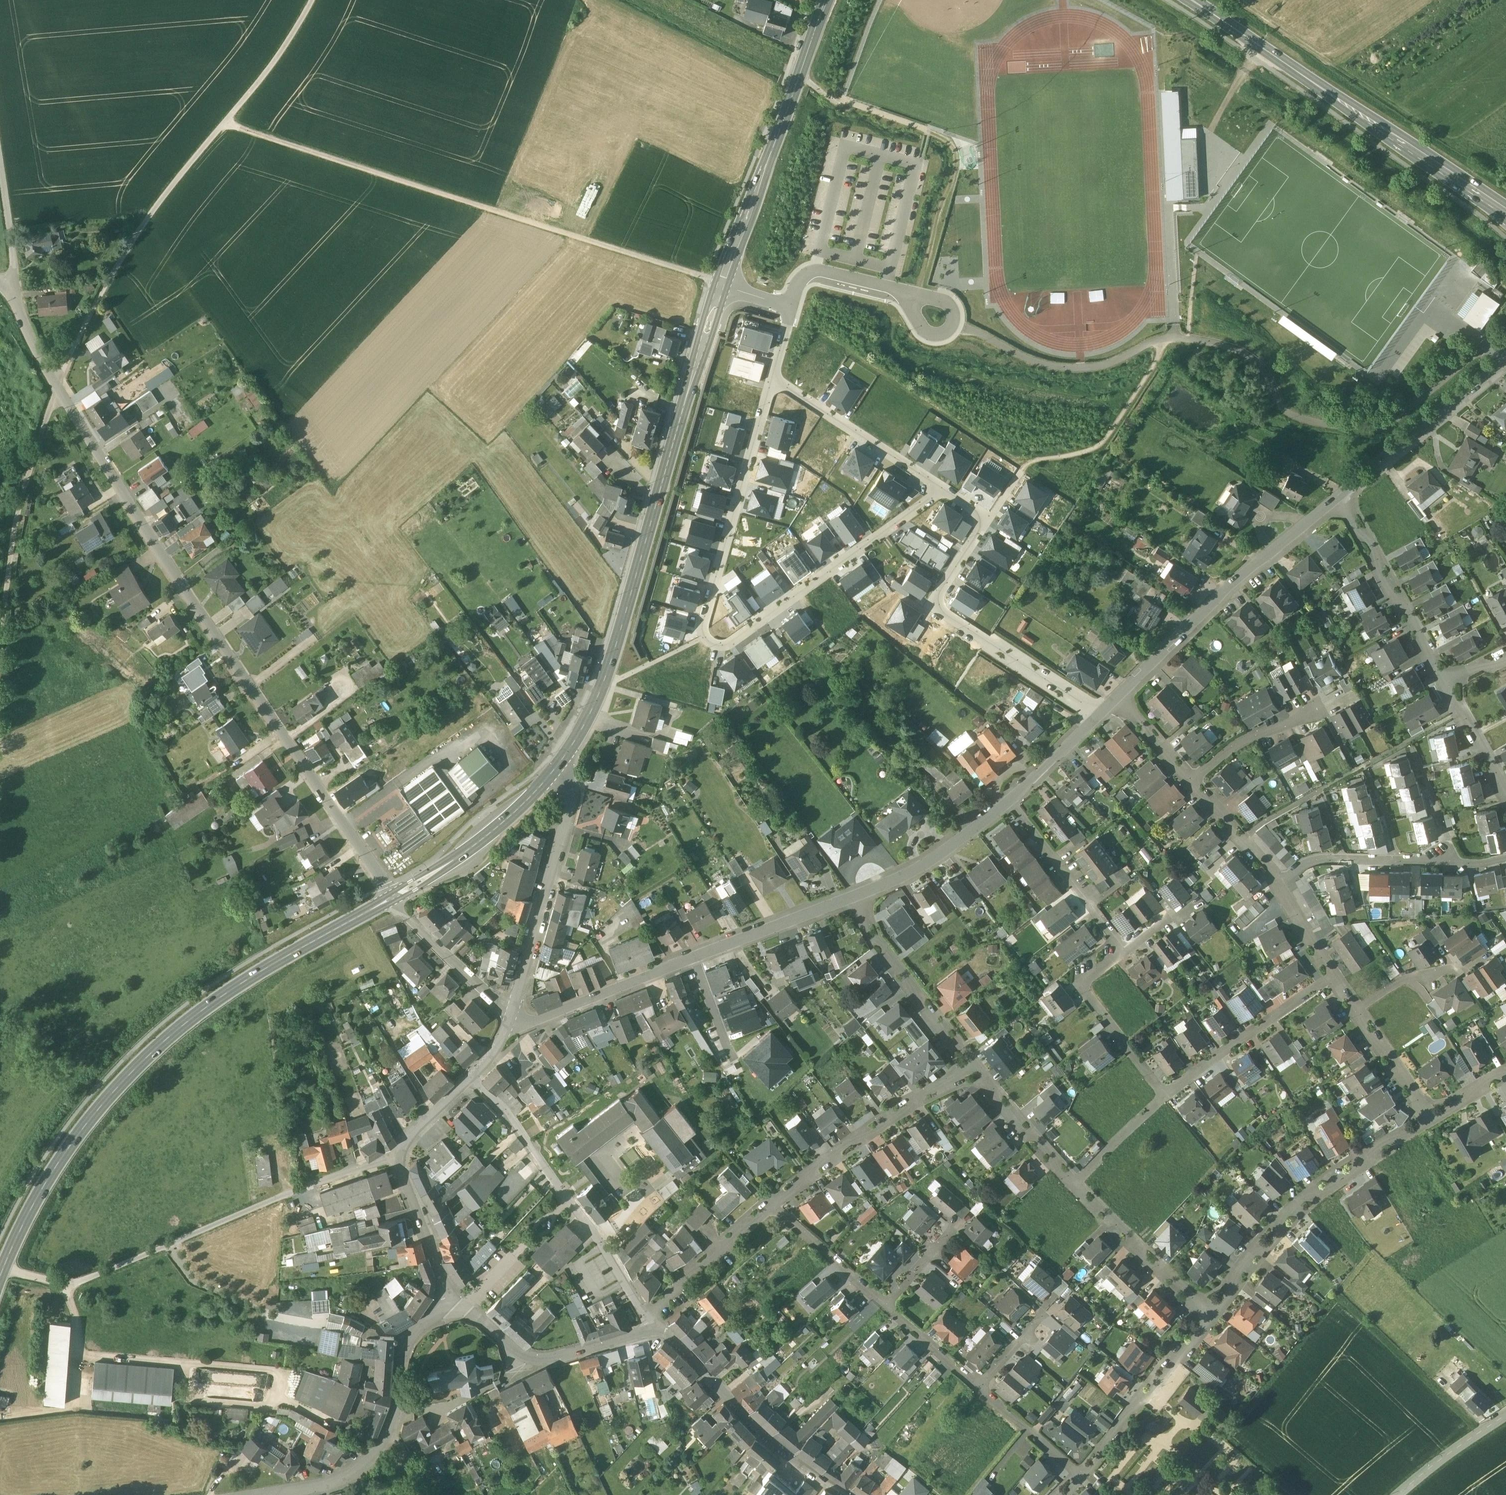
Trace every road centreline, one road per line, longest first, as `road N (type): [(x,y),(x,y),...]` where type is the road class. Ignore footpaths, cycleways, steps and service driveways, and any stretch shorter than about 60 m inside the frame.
road 1 (residential): [(11,291),(31,338),(198,608),(394,896)]
road 2 (residential): [(773,381),(702,629),(709,643),(729,642),(942,487)]
road 3 (primary): [(4,1264),(68,1147),(150,1053),(268,966),(394,896)]
road 4 (track): [(227,122),(721,282)]
road 5 (primary): [(555,769),(600,689),(721,282)]
road 6 (track): [(58,383),(125,254),(312,0)]
road 7 (residential): [(859,894),(535,1021),(512,1016)]
road 8 (primary): [(1505,212),(1243,35)]
road 9 (residential): [(651,1330),(591,1227),(506,1111),(472,1079)]
road 10 (primary): [(721,282),(825,0)]
road 11 (residential): [(1338,495),(1118,694)]
road 12 (residential): [(1210,1314),(1320,1187),(1429,1119)]
road 13 (residential): [(1098,714),(941,612),(938,594),(984,527)]
road 14 (residential): [(452,1313),(418,1328),(407,1342),(397,1413),(375,1454),(339,1483),(273,1494)]
road 15 (track): [(58,383),(14,531),(0,648)]
road 16 (residential): [(472,1079),(410,1137),(400,1158),(452,1313)]
road 17 (residential): [(555,769),(570,814),(512,1016)]
road 18 (residential): [(847,1494),(768,1439),(679,1345),(651,1330)]
road 19 (residential): [(772,1203),(871,1126),(976,1070)]
road 20 (residential): [(1276,880),(1315,858),(1505,859)]
road 21 (residential): [(651,1330),(530,1359),(468,1314),(452,1313)]
road 22 (residential): [(1505,360),(1338,495)]
road 23 (residential): [(859,894),(874,933),(976,1070)]
road 24 (residential): [(1443,678),(1338,495)]
road 25 (residential): [(1163,1097),(1333,975)]
road 26 (residential): [(1210,1314),(1178,1367),(1078,1474)]
road 27 (primary): [(394,896),(489,834),(555,769)]
road 28 (residential): [(942,487),(773,381)]
road 29 (residential): [(1163,1097),(1077,980),(1121,949)]
road 30 (residential): [(1075,1183),(1210,1314)]
road 31 (residential): [(1121,949),(1009,800)]
road 32 (residential): [(651,1330),(661,1304),(772,1203)]
road 33 (residential): [(1009,800),(931,859),(859,894)]
road 34 (residential): [(889,1311),(772,1203)]
road 35 (residential): [(793,306),(802,276),(811,273),(923,299)]
road 36 (residential): [(1190,779),(1236,742),(1321,707)]
road 37 (residential): [(976,1070),(1075,1183)]
road 38 (residential): [(512,1016),(406,916)]
road 39 (residential): [(1395,1494),(1505,1414)]
road 40 (residential): [(1190,779),(1276,880)]
road 41 (residential): [(1505,794),(1443,678)]
road 42 (residential): [(1358,1010),(1429,1119)]
road 43 (residential): [(1078,1474),(980,1390)]
road 44 (track): [(0,167),(11,291)]
road 45 (residential): [(1098,714),(1009,800)]
road 46 (residential): [(1075,1183),(1163,1097)]
road 47 (residential): [(980,1390),(889,1311)]

